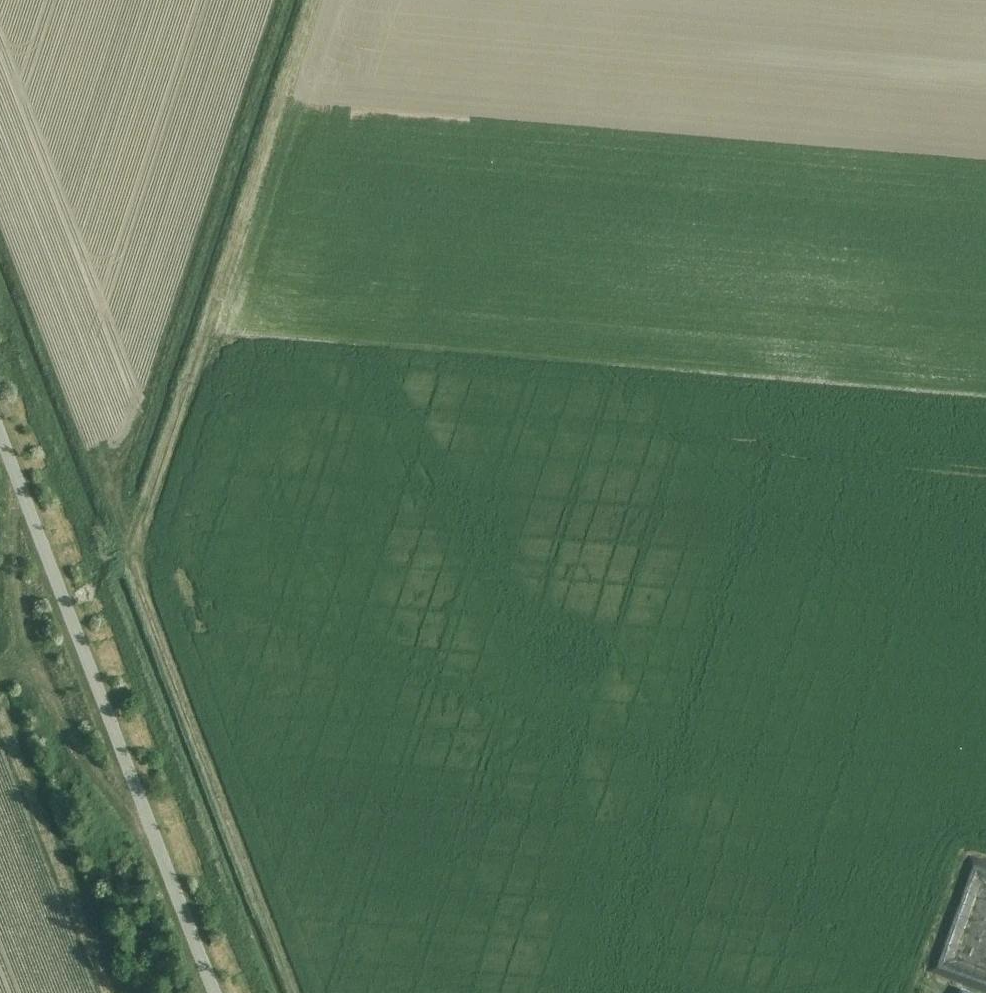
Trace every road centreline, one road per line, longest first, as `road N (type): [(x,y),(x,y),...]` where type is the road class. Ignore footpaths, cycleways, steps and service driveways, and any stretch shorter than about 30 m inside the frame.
road 1 (unclassified): [(211,992),(0,442)]

